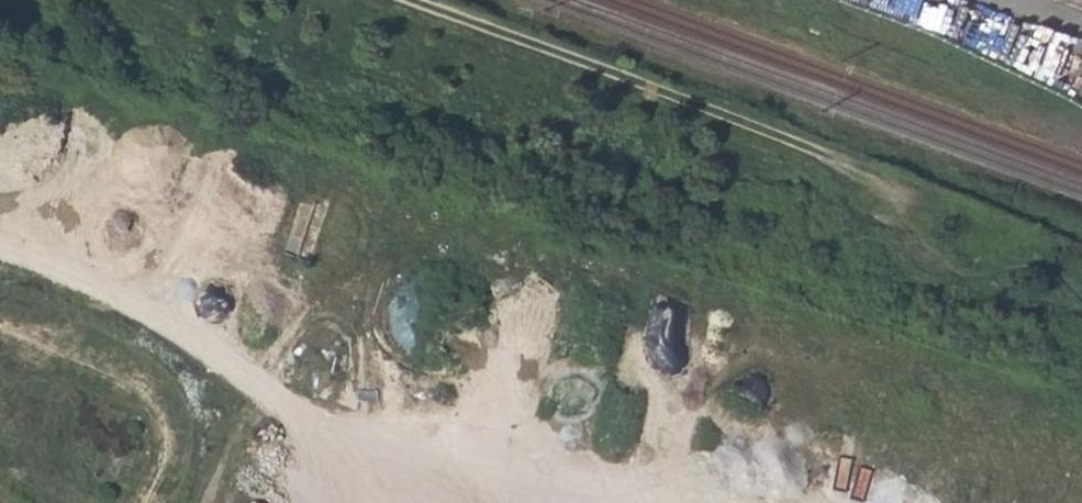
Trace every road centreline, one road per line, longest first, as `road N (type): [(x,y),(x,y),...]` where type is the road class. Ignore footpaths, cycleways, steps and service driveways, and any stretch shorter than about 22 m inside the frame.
road 1 (track): [(402,0),(821,153),(891,196)]

